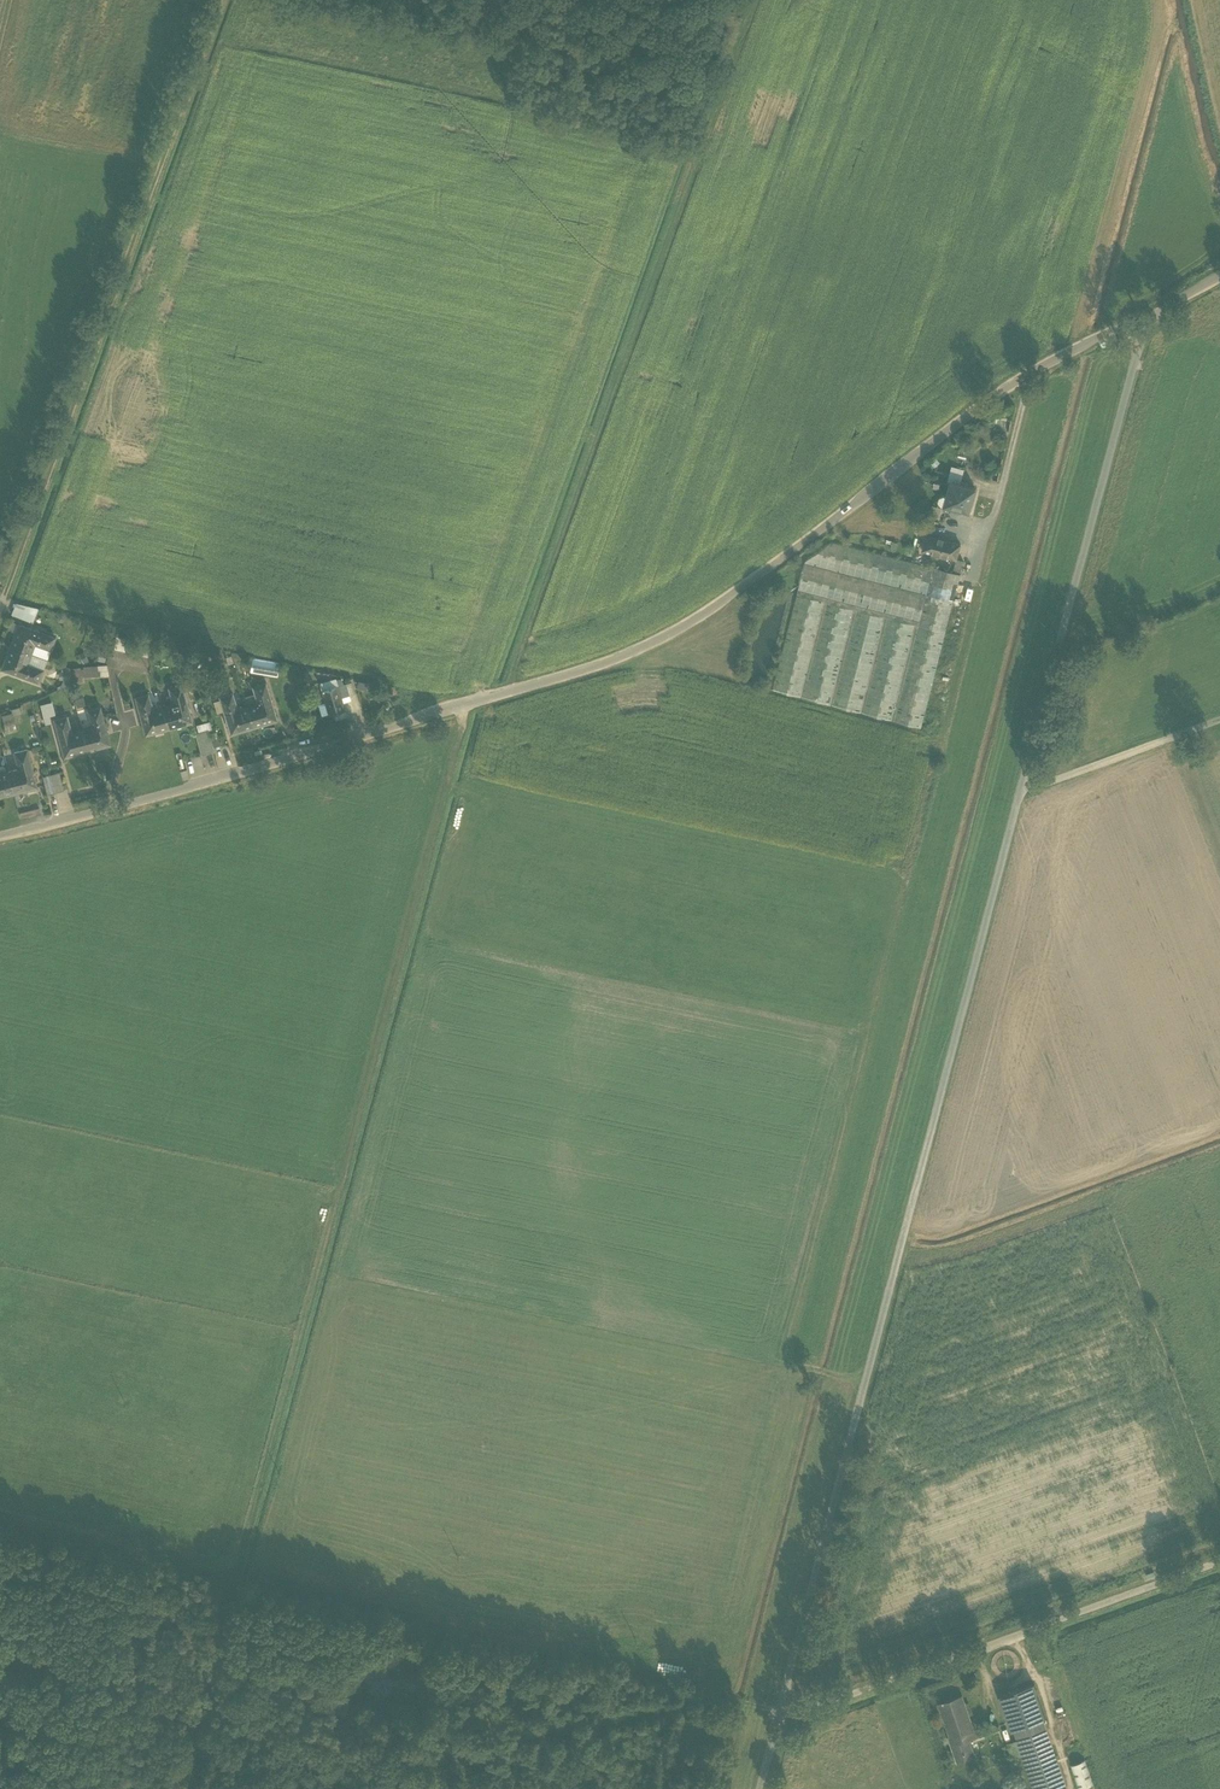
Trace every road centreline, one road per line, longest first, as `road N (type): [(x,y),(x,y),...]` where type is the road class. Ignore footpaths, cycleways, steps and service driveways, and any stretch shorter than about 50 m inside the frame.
road 1 (unclassified): [(760,1788),(1147,316)]
road 2 (unclassified): [(0,835),(284,761),(599,666),(671,634),(1015,382),(1147,316)]
road 3 (track): [(179,1788),(468,705)]
road 4 (track): [(222,0),(11,581)]
road 5 (track): [(1219,1561),(779,1716)]
road 6 (track): [(1020,792),(1219,719)]

